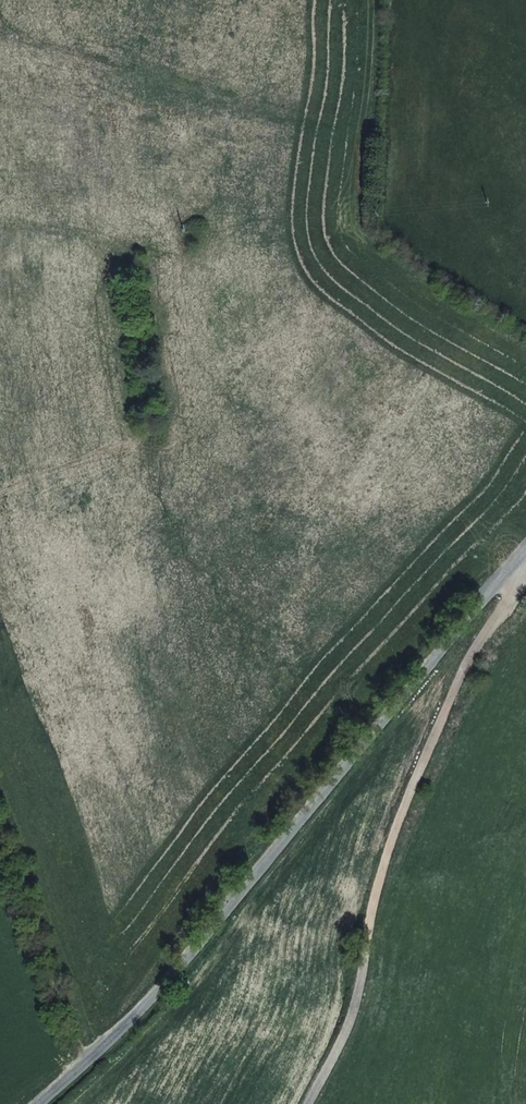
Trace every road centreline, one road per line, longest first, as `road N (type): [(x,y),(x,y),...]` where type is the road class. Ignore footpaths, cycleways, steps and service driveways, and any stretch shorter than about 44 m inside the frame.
road 1 (unclassified): [(39,1103),(145,1008),(525,551)]
road 2 (track): [(310,1103),(356,1007),(381,870),(420,761),(525,559)]
road 3 (track): [(90,1057),(0,829)]

